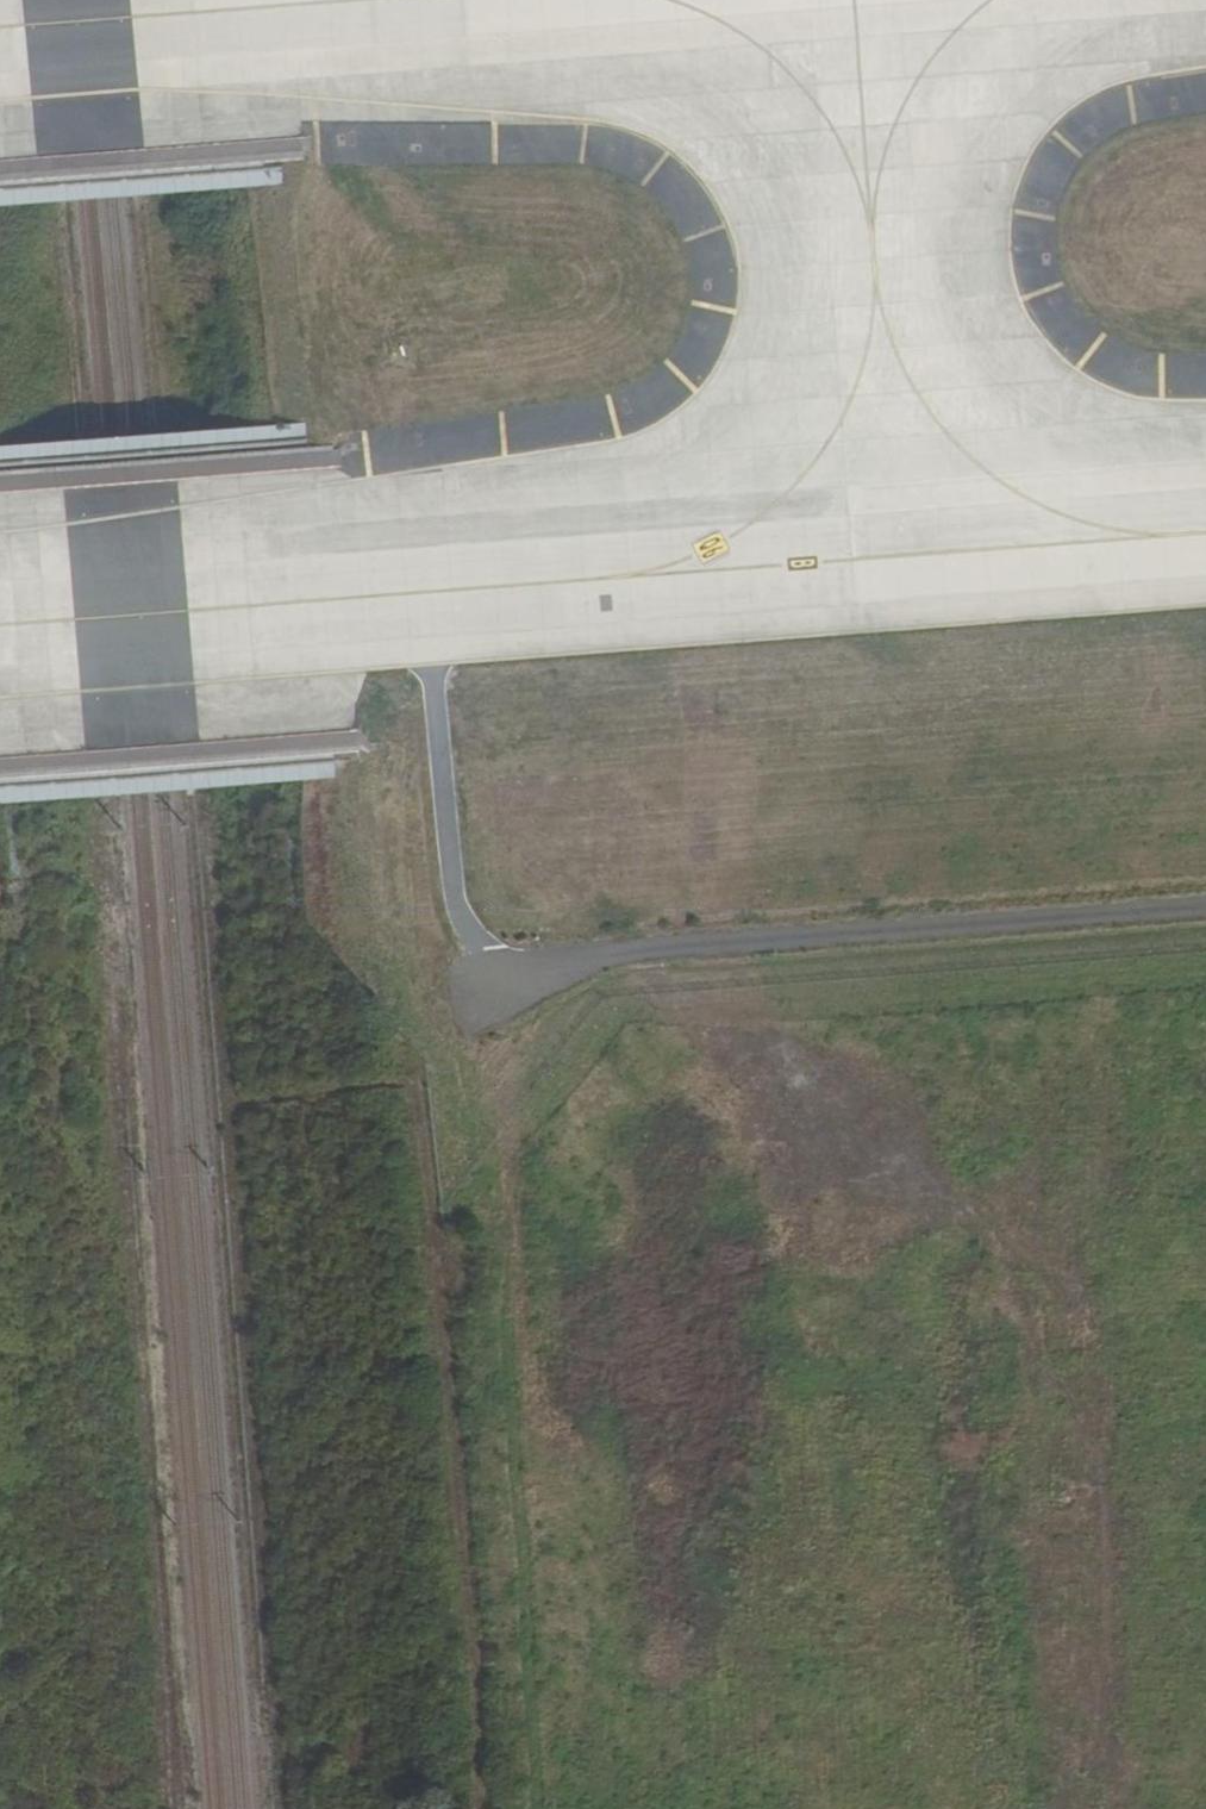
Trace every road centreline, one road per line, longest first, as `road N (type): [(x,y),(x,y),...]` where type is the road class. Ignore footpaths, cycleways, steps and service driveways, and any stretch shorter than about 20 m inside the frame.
road 1 (track): [(165,1808),(116,961)]

